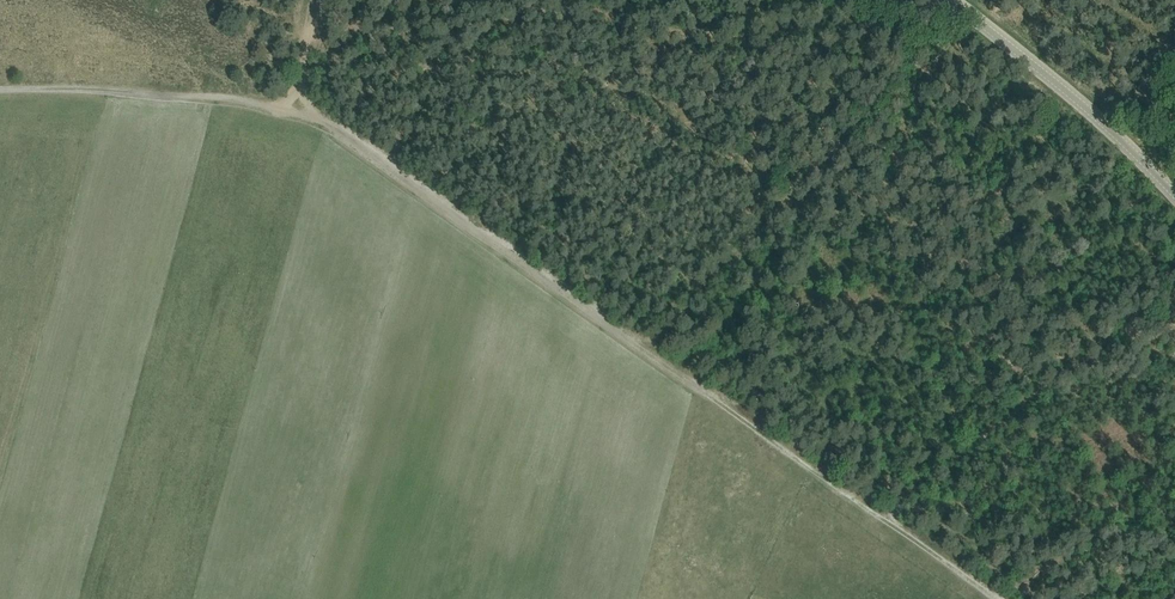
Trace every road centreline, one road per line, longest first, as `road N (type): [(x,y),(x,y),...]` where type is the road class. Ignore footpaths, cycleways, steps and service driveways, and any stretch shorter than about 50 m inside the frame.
road 1 (track): [(660,354),(299,97),(0,93)]
road 2 (track): [(879,512),(1174,298)]
road 3 (tertiary): [(1174,190),(953,0)]
road 4 (track): [(879,512),(660,354)]
road 5 (track): [(1001,598),(879,512)]

